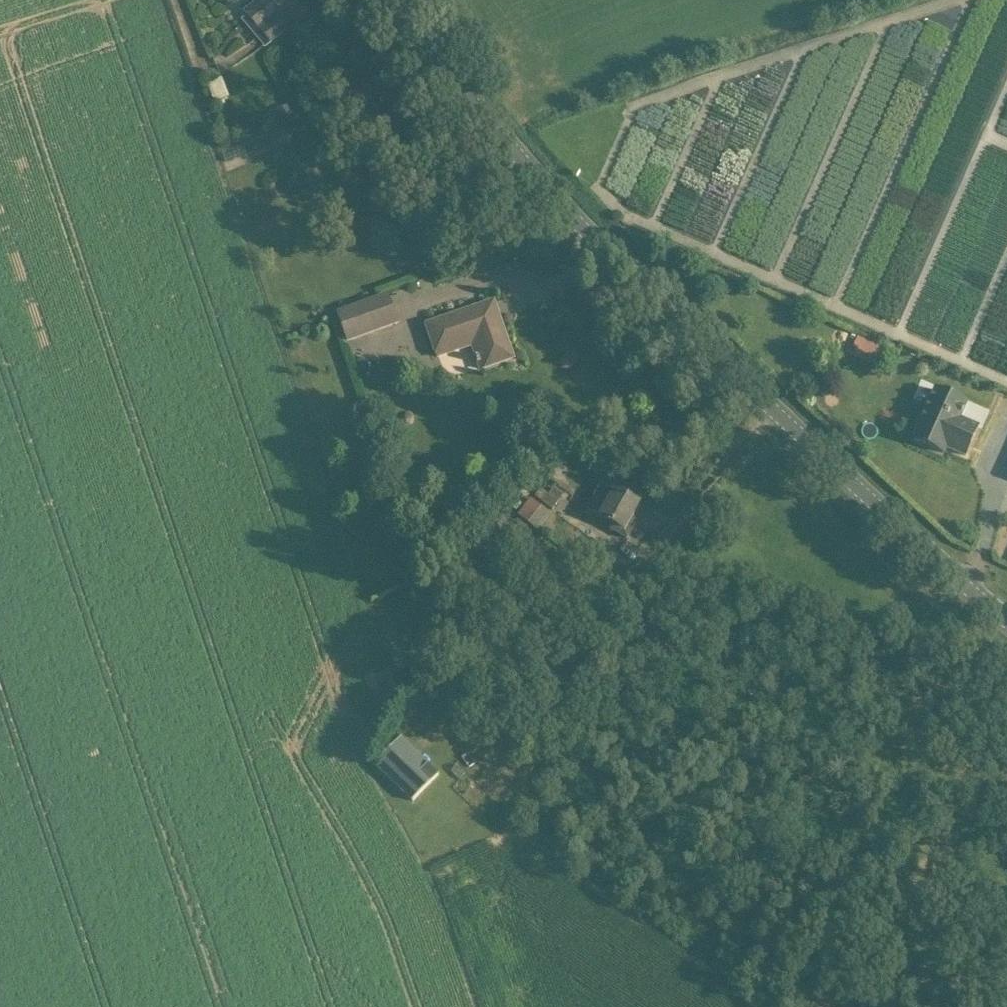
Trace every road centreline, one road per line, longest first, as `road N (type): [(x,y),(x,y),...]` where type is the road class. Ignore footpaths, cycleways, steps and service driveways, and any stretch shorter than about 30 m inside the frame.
road 1 (tertiary): [(1006,624),(621,266),(389,0)]

